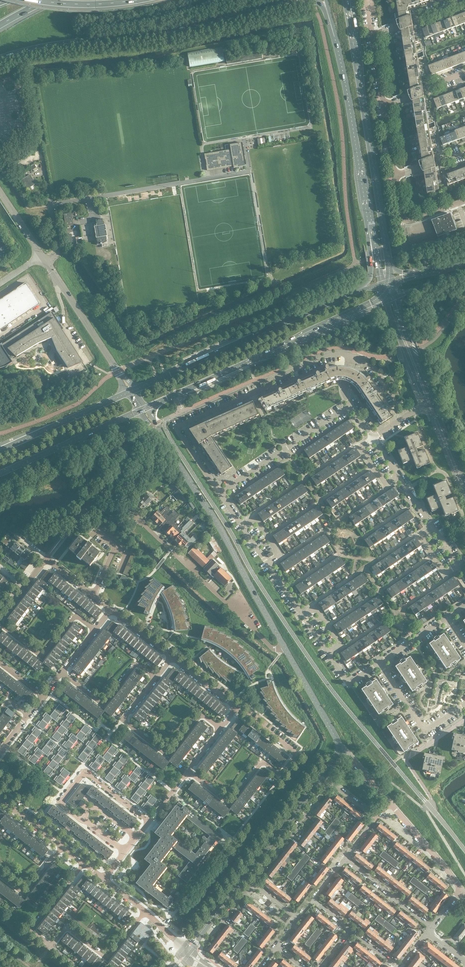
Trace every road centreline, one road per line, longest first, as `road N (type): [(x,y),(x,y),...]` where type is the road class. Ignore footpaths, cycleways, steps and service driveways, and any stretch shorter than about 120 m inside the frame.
road 1 (motorway): [(0,57),(155,32),(282,0)]
road 2 (tertiary): [(286,649),(142,409)]
road 3 (residential): [(220,492),(178,429),(269,381),(331,355),(352,355)]
road 4 (secondary): [(391,279),(351,19)]
road 5 (secondary): [(366,287),(131,392)]
road 6 (residential): [(131,392),(0,191)]
road 7 (secondary): [(142,409),(351,316)]
road 8 (tertiary): [(204,928),(339,750)]
road 9 (residential): [(286,649),(275,650),(136,517)]
road 10 (secondary): [(337,42),(370,224)]
road 11 (residential): [(252,884),(331,783),(375,817)]
road 12 (residential): [(220,492),(352,406)]
road 13 (secondary): [(0,474),(142,409)]
road 14 (secondary): [(131,392),(0,451)]
road 15 (residential): [(50,946),(65,926),(106,958),(144,911)]
road 16 (residential): [(123,719),(167,755),(202,713),(221,728)]
road 17 (residential): [(95,630),(74,614),(42,657),(0,624)]
road 18 (residential): [(156,677),(136,662),(103,704),(62,672)]
road 19 (residential): [(464,704),(425,731),(380,662)]
road 20 (residential): [(281,775),(262,760),(228,802),(188,770)]
road 21 (residential): [(148,820),(86,770),(60,802)]

